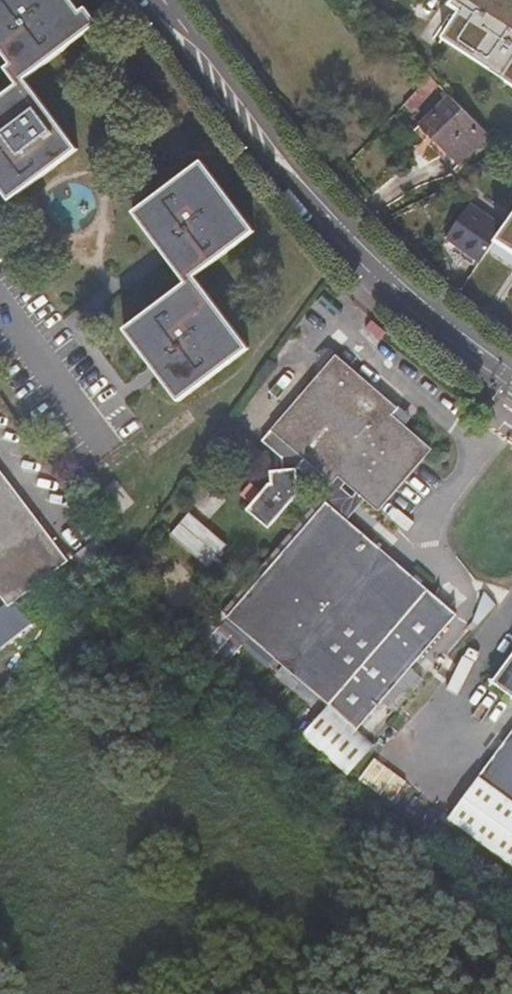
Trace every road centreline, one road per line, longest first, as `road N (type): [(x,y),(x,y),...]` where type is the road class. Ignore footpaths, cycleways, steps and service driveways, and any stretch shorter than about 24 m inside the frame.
road 1 (tertiary): [(161,0),(305,194),(418,312),(511,378)]

